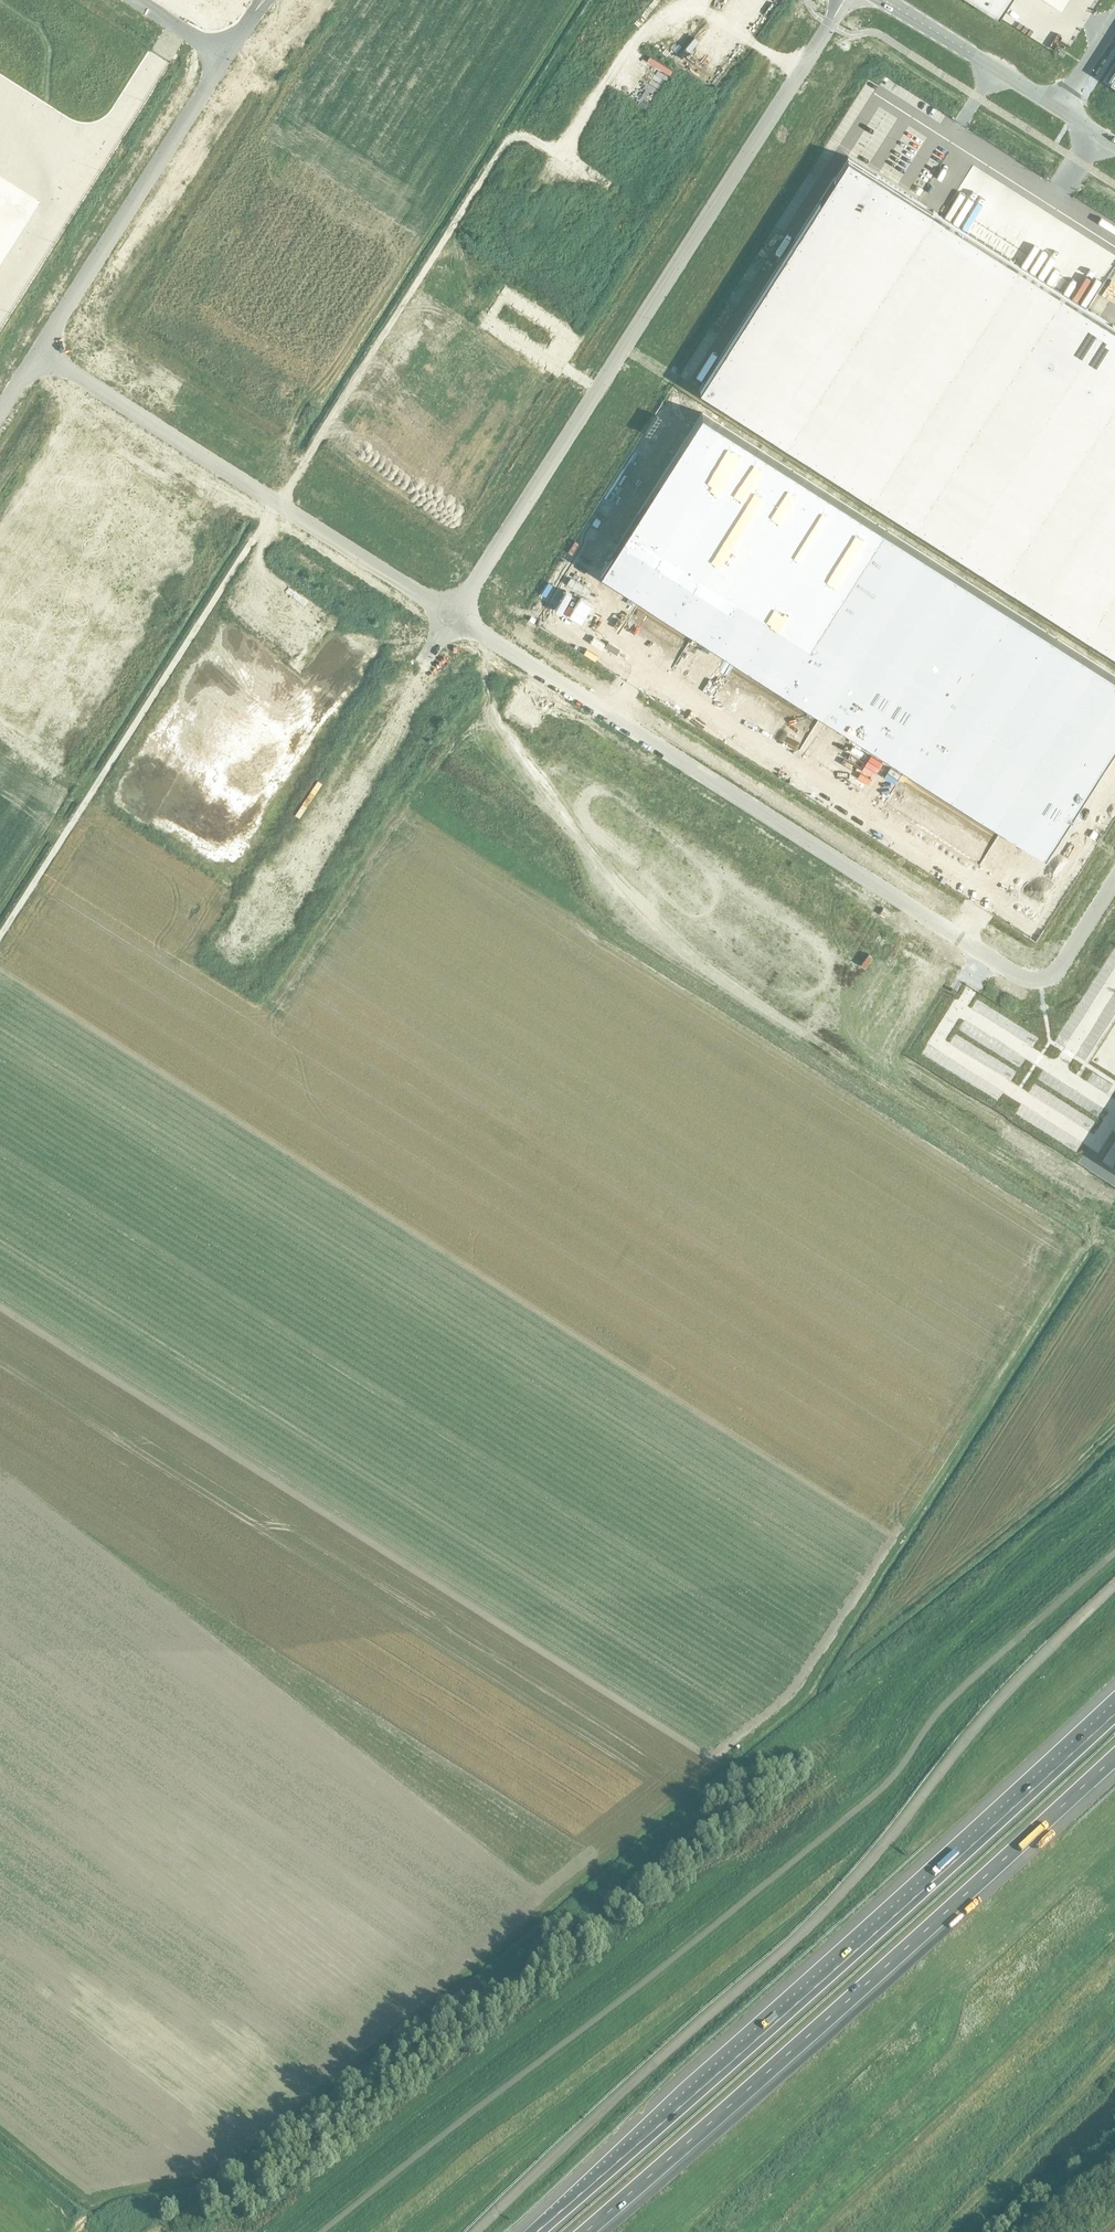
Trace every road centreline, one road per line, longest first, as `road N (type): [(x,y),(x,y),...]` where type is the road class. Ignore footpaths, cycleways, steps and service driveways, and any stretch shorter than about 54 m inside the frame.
road 1 (unclassified): [(1114,1585),(1003,1695),(791,1945),(478,2231)]
road 2 (unclassified): [(454,612),(1026,979),(1053,976),(1114,882)]
road 3 (motorway): [(1114,1713),(536,2231)]
road 4 (unclassified): [(454,612),(844,0)]
road 5 (motorway): [(584,2231),(819,2029),(1114,1754)]
road 6 (unclassified): [(40,353),(454,612)]
road 7 (unclassified): [(238,965),(454,612)]
road 8 (unclassified): [(40,353),(225,55)]
road 9 (unclassified): [(883,0),(1062,108)]

